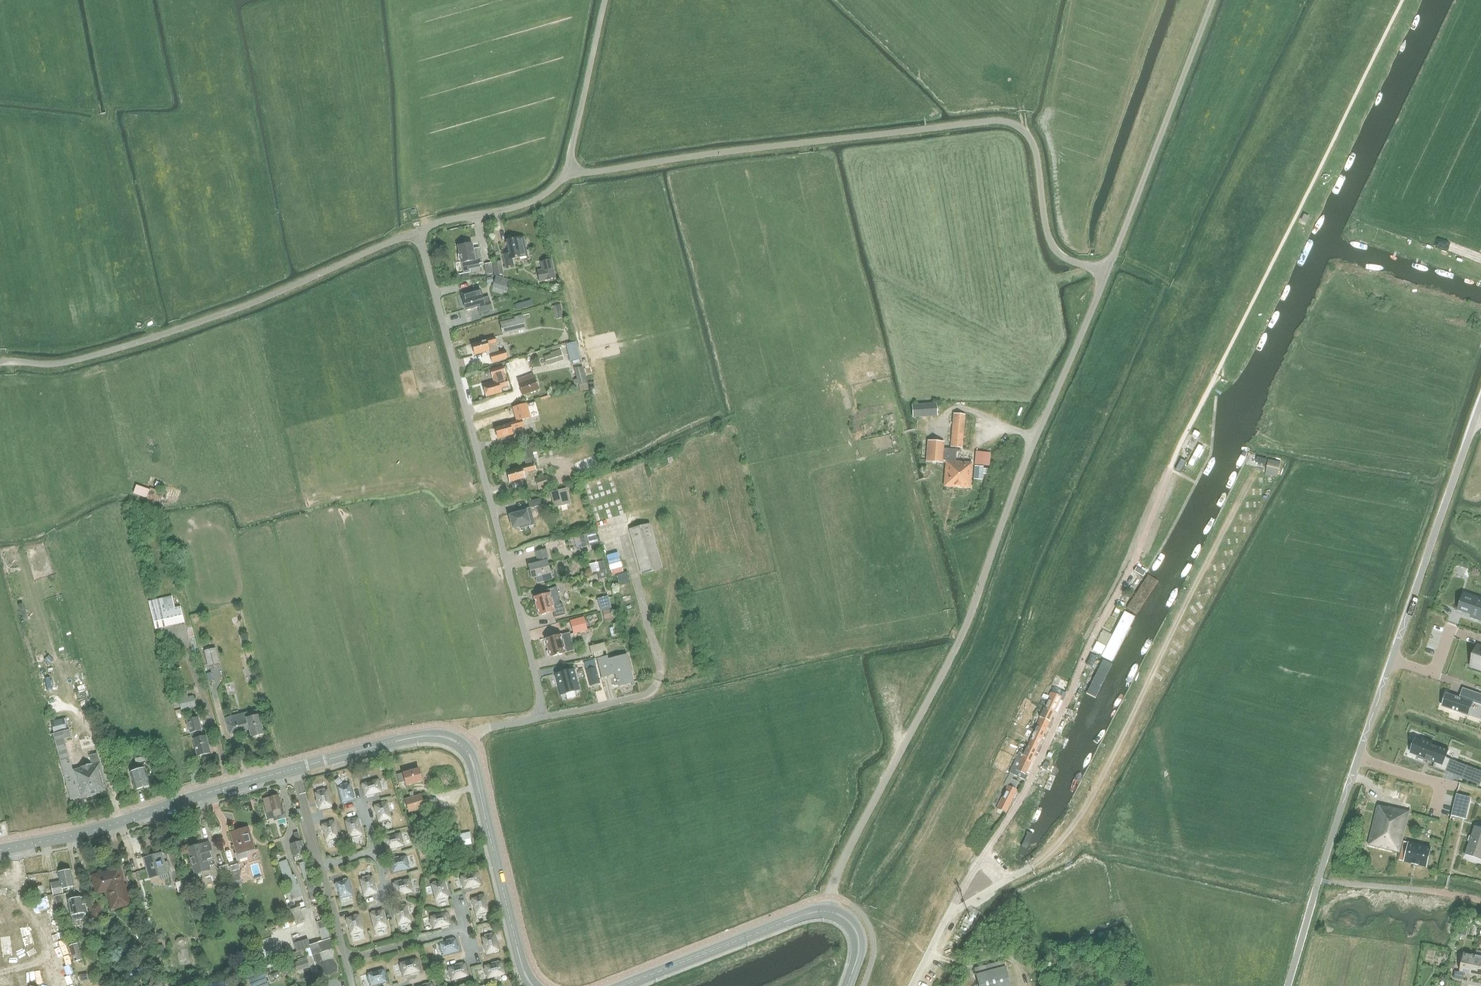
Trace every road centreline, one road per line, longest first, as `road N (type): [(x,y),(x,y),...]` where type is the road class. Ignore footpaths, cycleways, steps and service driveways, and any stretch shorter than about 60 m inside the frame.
road 1 (unclassified): [(826,910),(845,854),(968,625),(1107,273)]
road 2 (unclassified): [(1107,273),(1056,246),(1036,146),(1003,122),(569,174)]
road 3 (unclassified): [(1288,985),(1480,402)]
road 4 (unclassified): [(544,717),(417,233)]
road 5 (track): [(1000,879),(1045,856),(1087,805),(1252,473)]
road 6 (tertiary): [(463,746),(437,736),(395,742),(0,850)]
road 7 (unclassified): [(0,365),(53,367),(276,297),(417,233)]
road 8 (unclassified): [(1107,273),(1214,0)]
road 9 (tertiary): [(532,985),(463,746)]
road 10 (tertiary): [(826,910),(626,985)]
road 11 (unclassified): [(569,174),(607,0)]
road 12 (unclassified): [(417,233),(530,204),(569,174)]

